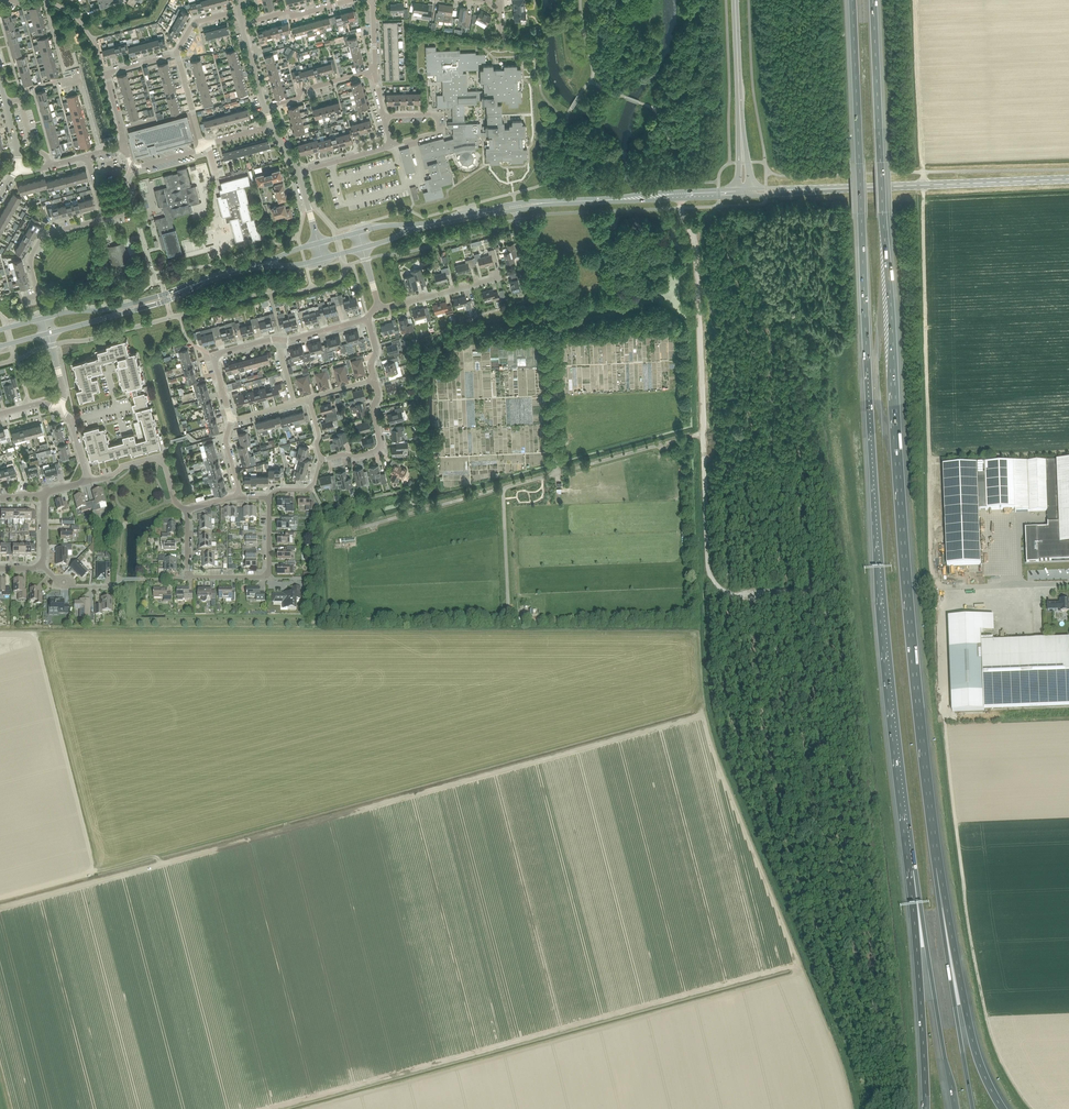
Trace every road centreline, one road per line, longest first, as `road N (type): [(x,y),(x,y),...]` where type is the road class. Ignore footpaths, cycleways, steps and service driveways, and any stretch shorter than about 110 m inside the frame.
road 1 (motorway): [(852,0),(875,506),(913,871)]
road 2 (motorway): [(940,868),(906,553),(873,0)]
road 3 (unclassified): [(557,473),(549,311),(523,259),(516,210)]
road 4 (motorway): [(1002,1108),(973,1043),(940,868)]
road 5 (motorway): [(972,1108),(940,868)]
road 6 (motorway): [(913,871),(926,1108)]
road 7 (tertiary): [(1068,179),(848,189)]
road 8 (residential): [(87,156),(104,219),(43,236),(30,261),(41,303)]
road 9 (motorway): [(913,871),(942,1045)]
road 10 (secondary): [(48,334),(159,304),(209,279)]
road 11 (secondary): [(209,279),(111,309),(44,318)]
road 12 (unclassified): [(353,529),(503,488)]
road 13 (residential): [(269,498),(263,577),(187,577)]
road 14 (unclassified): [(934,587),(1068,583)]
road 15 (residential): [(120,130),(106,73),(177,54)]
road 16 (residential): [(321,460),(381,450),(374,379)]
road 17 (secondary): [(612,200),(744,197)]
road 18 (secondary): [(738,190),(612,200)]
road 19 (residential): [(379,309),(501,276)]
road 20 (unclassified): [(508,614),(503,488)]
road 21 (residential): [(264,108),(375,70)]

